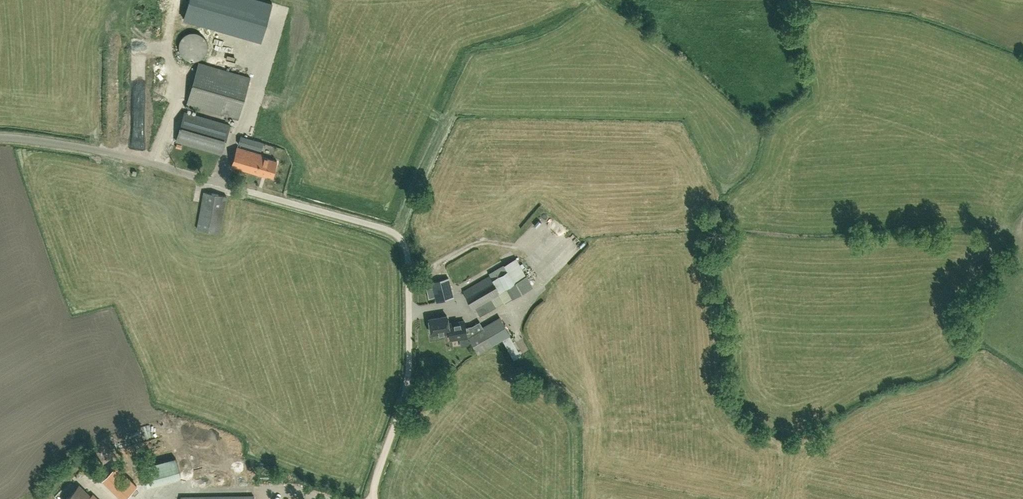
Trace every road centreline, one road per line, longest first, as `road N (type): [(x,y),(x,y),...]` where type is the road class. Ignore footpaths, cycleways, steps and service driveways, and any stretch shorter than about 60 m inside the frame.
road 1 (unclassified): [(409,375),(407,249),(392,232),(128,158),(0,138)]
road 2 (track): [(375,498),(409,375)]

